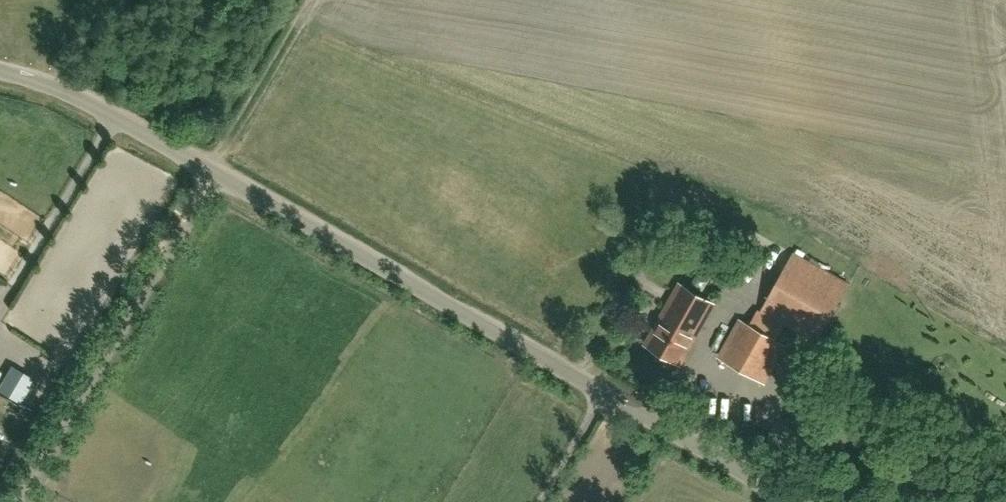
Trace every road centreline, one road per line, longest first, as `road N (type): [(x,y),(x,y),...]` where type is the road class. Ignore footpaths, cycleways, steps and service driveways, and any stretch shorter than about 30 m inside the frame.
road 1 (unclassified): [(603,395),(115,116),(0,70)]
road 2 (unclassified): [(793,501),(603,395)]
road 3 (unclassified): [(541,501),(603,395)]

